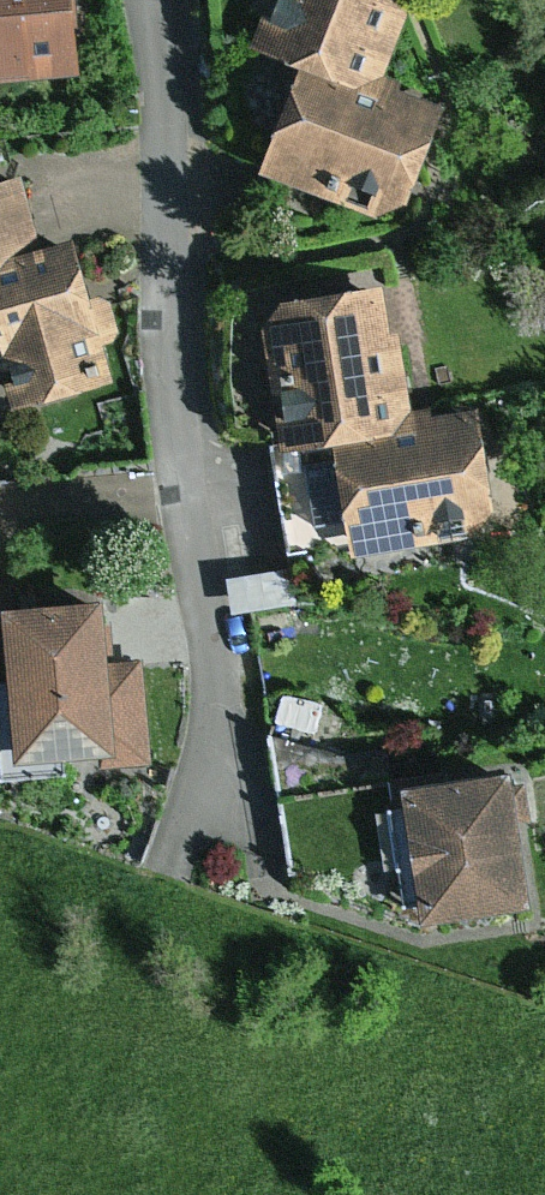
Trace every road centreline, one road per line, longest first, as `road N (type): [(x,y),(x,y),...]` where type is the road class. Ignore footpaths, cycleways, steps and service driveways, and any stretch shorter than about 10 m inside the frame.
road 1 (residential): [(156,0),(176,359),(220,716),(166,872)]

